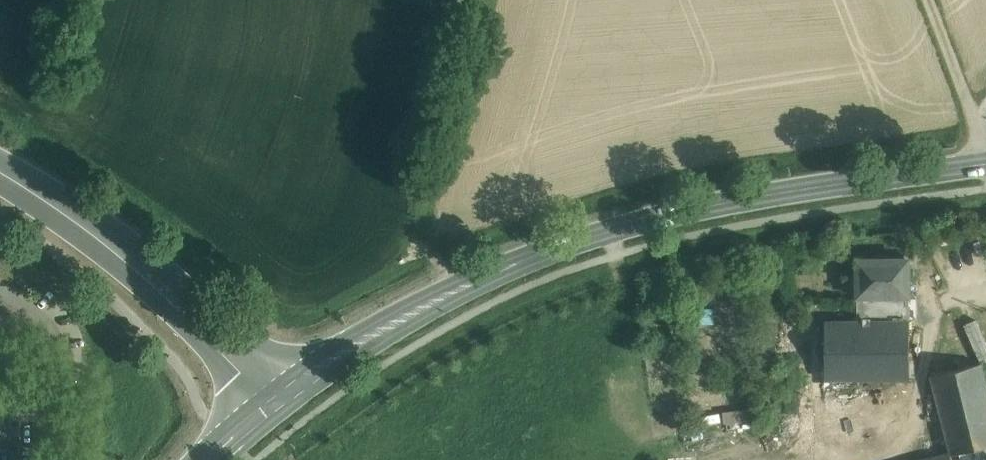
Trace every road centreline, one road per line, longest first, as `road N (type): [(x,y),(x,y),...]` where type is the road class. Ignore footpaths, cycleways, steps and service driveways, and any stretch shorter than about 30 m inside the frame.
road 1 (secondary): [(271,407),(360,342),(561,246),(660,217),(985,162)]
road 2 (secondary): [(271,407),(161,293),(65,212),(0,172)]
road 3 (track): [(930,0),(985,132)]

